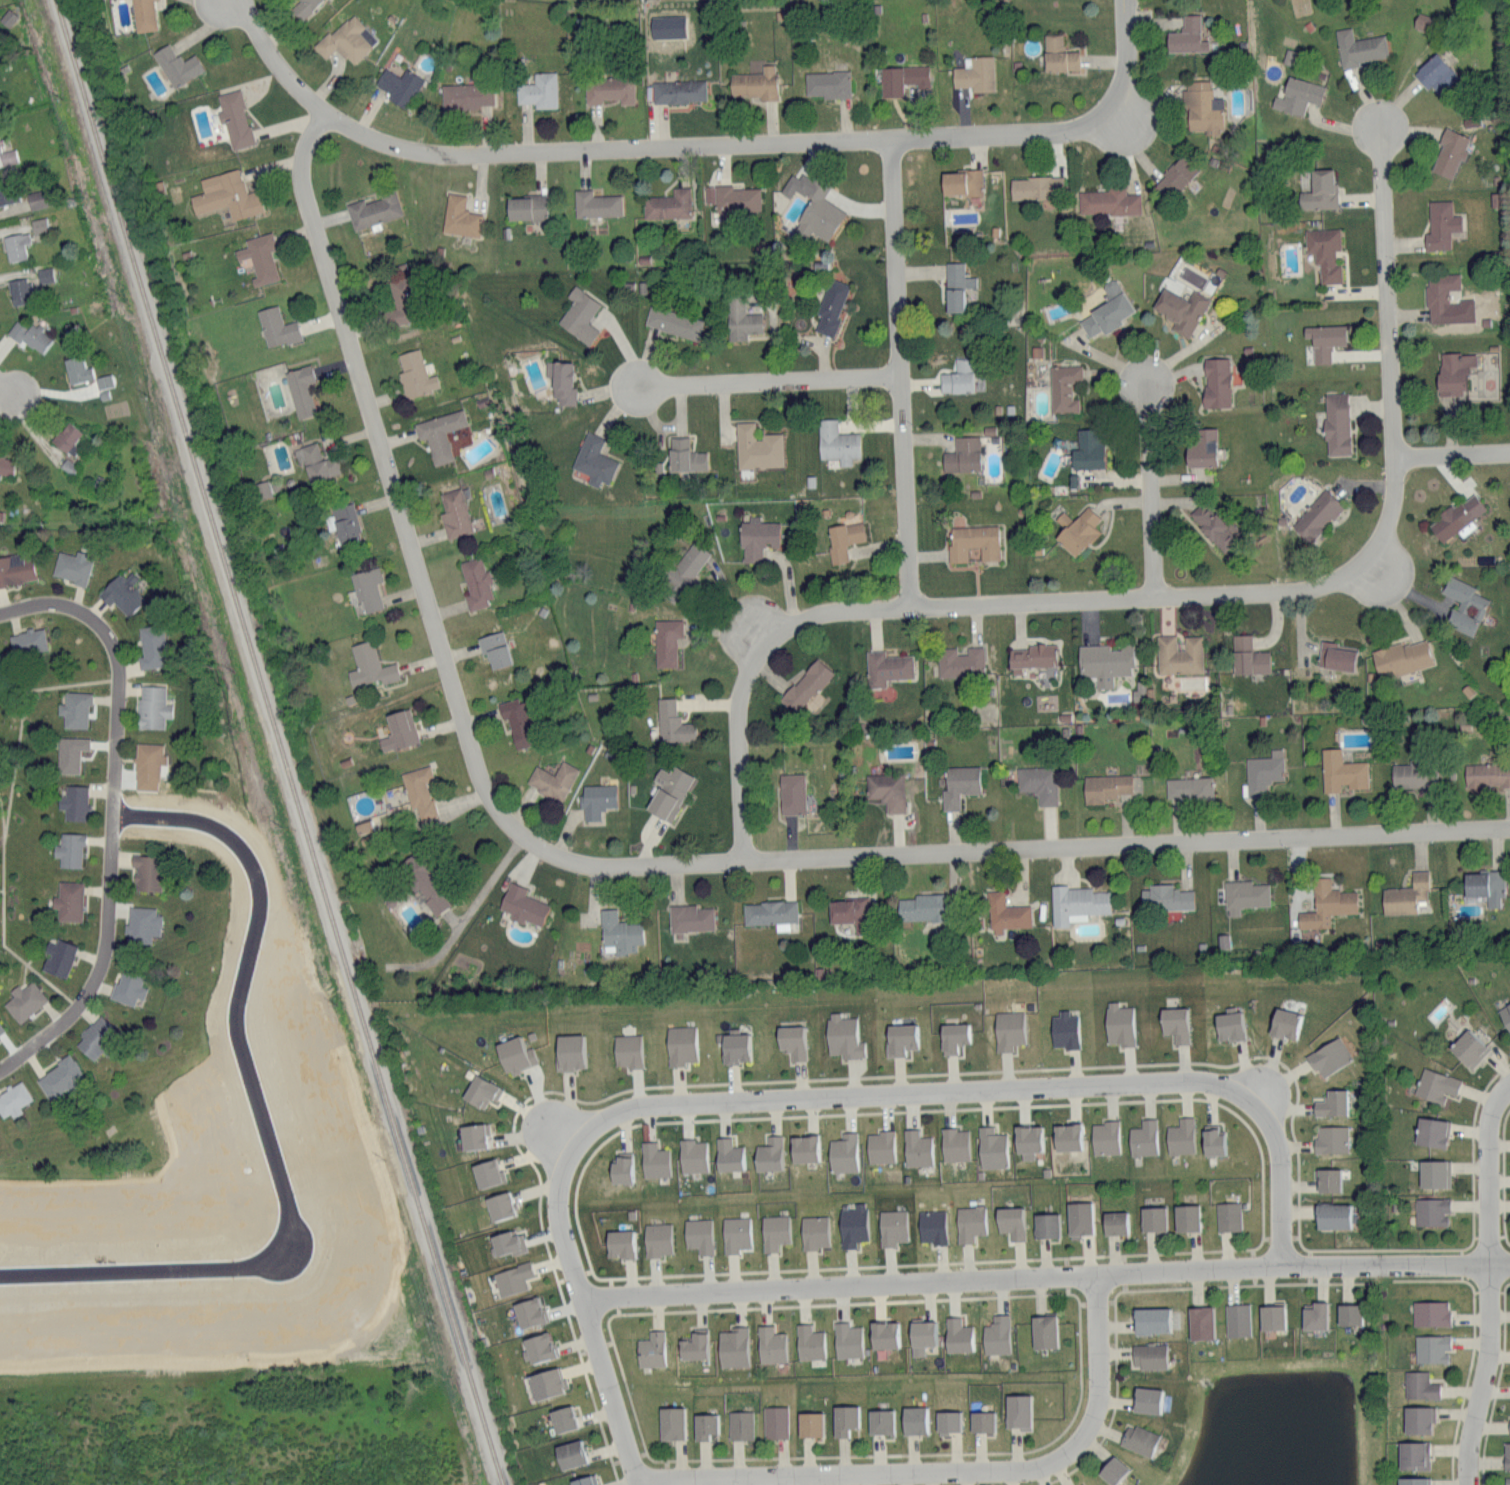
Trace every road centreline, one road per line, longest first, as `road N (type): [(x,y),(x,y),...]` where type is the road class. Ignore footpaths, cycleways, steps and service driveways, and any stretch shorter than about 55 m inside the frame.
road 1 (residential): [(1124,0),(1122,80),(1114,96),(1089,123),(1055,133),(451,155),(369,138),(323,112),(221,0)]
road 2 (residential): [(765,645),(796,623),(841,612),(1302,592),(1348,575),(1373,551),(1392,510),(1380,125)]
road 3 (residential): [(1509,825),(607,868),(562,858)]
road 4 (residential): [(1509,1266),(1097,1272),(584,1302)]
road 5 (residential): [(0,1274),(251,1265),(273,1251),(283,1230),(285,1206),(232,1023),(256,914),(254,872),(206,823),(113,810)]
road 6 (residential): [(323,112),(304,151),(302,188),(479,781),(505,824),(562,858)]
road 7 (residential): [(1281,1162),(1277,1128),(1256,1102),(1233,1087),(1182,1079),(634,1104),(585,1137)]
road 8 (residential): [(1097,1272),(1095,1403),(1085,1433),(1054,1459),(636,1479)]
road 9 (residential): [(0,1070),(78,1006),(102,969),(120,671),(109,635),(85,614),(48,602),(0,610)]
road 10 (residential): [(891,139),(911,607)]
road 11 (residential): [(1509,1084),(1493,1115),(1490,1345),(1466,1484)]
road 12 (residential): [(585,1137),(559,1182),(558,1211),(638,1484)]
road 13 (residential): [(898,377),(636,386)]
road 14 (residential): [(741,858),(737,720),(749,669),(765,645)]
road 15 (residential): [(1154,597),(1145,384)]

